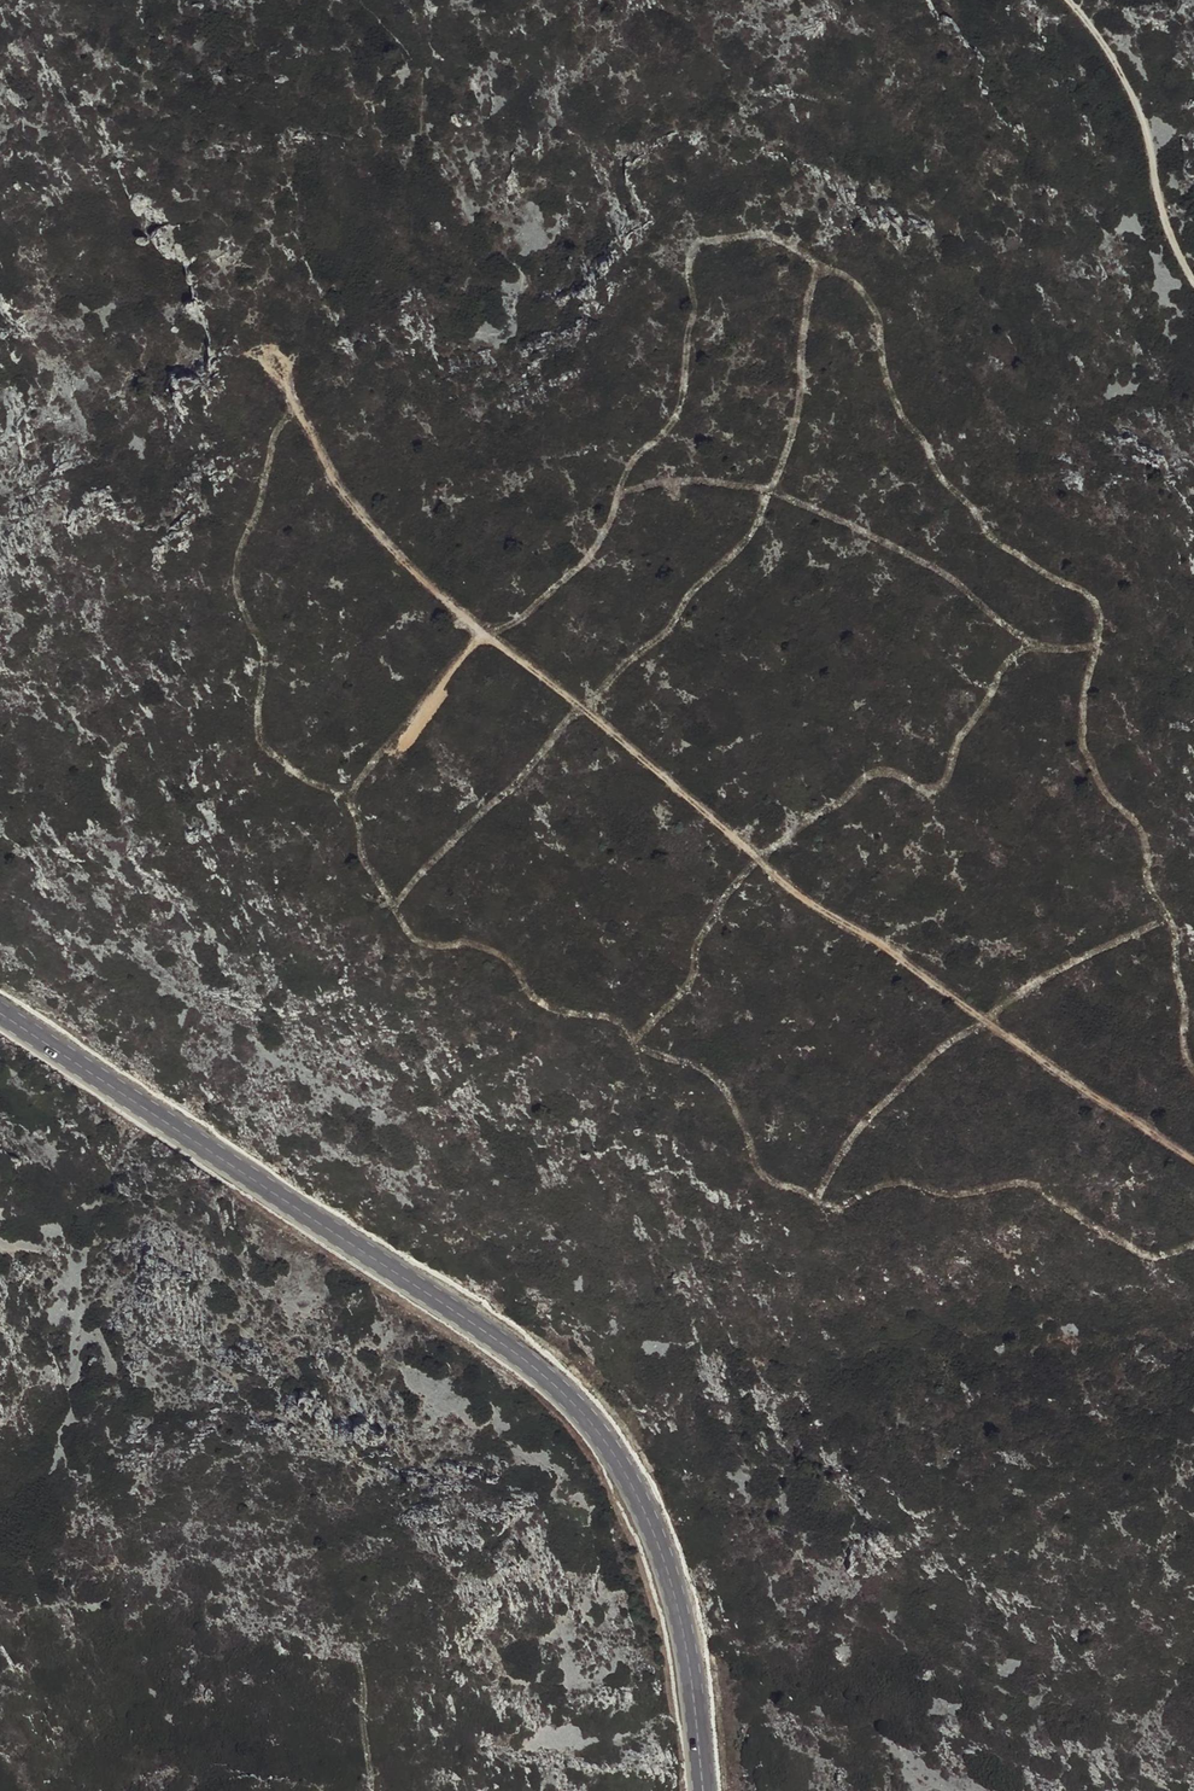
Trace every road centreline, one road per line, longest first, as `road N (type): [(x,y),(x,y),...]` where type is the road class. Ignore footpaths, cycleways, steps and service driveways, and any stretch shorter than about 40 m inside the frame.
road 1 (track): [(1193,1156),(1001,1031),(867,929),(798,896),(472,627),(347,503),(277,363)]
road 2 (primary): [(0,1012),(510,1345),(575,1404),(629,1474),(661,1540),(689,1655),(705,1790)]
road 3 (track): [(1075,0),(1098,27),(1141,126),(1172,246),(1193,287)]

